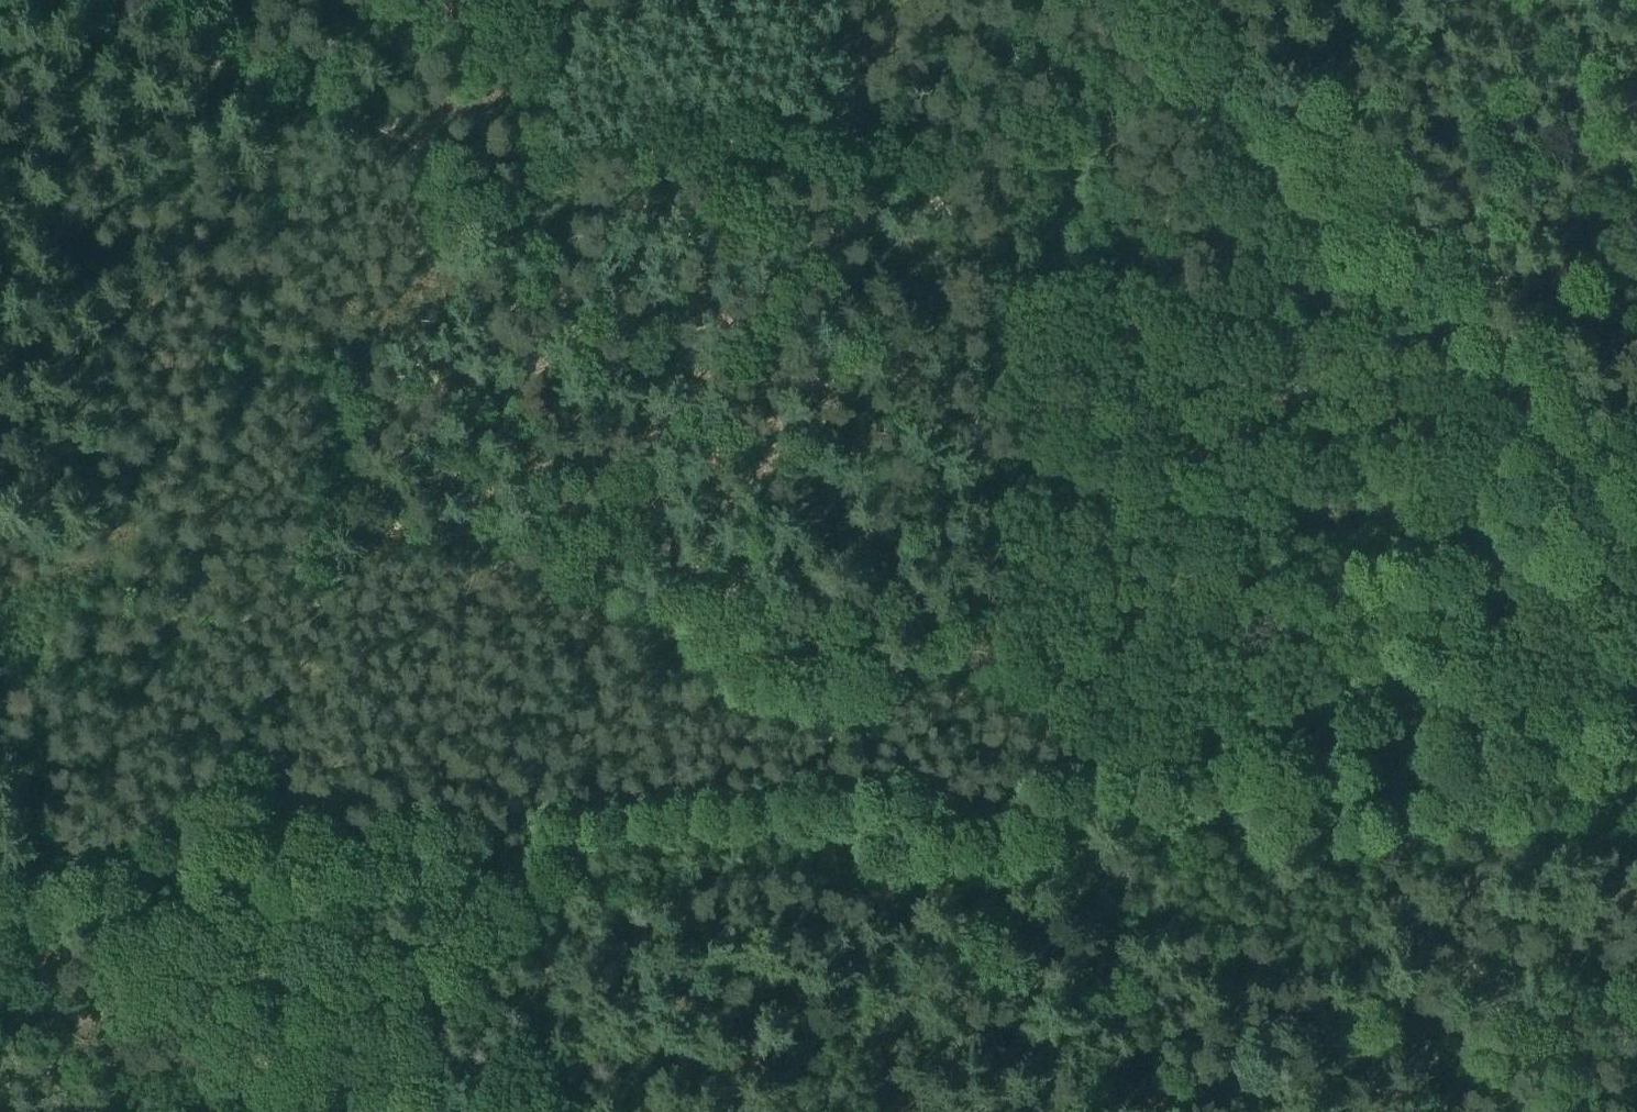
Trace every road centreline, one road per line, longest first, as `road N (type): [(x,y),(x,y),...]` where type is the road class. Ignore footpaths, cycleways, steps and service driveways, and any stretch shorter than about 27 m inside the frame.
road 1 (unclassified): [(1636,487),(1132,0)]
road 2 (track): [(1636,718),(1565,741),(1498,793)]

